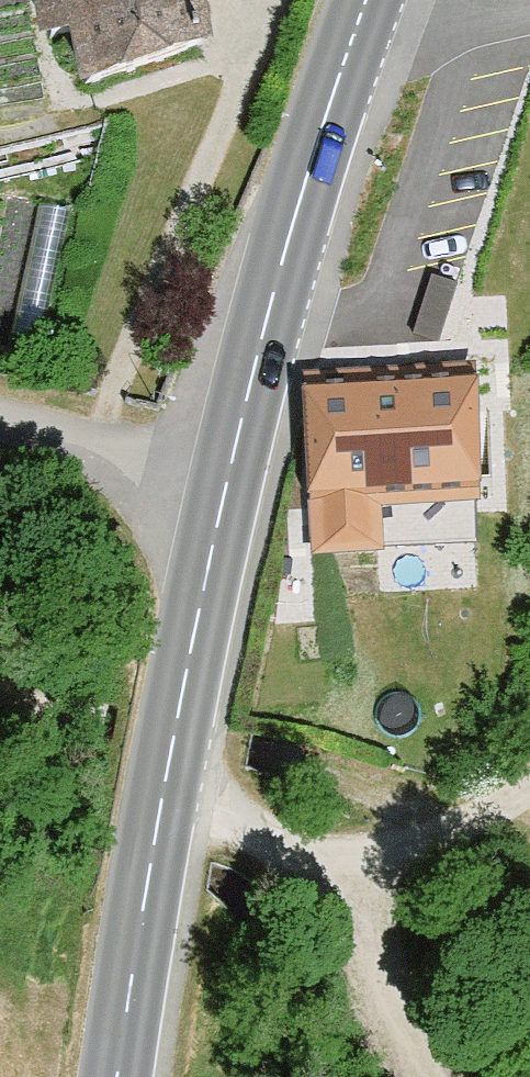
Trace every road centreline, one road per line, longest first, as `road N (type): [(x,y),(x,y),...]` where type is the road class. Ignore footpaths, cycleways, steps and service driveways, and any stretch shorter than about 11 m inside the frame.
road 1 (tertiary): [(115,1076),(161,792),(230,471),(367,0)]
road 2 (track): [(342,854),(309,795),(0,706)]
road 3 (track): [(0,411),(230,471)]

